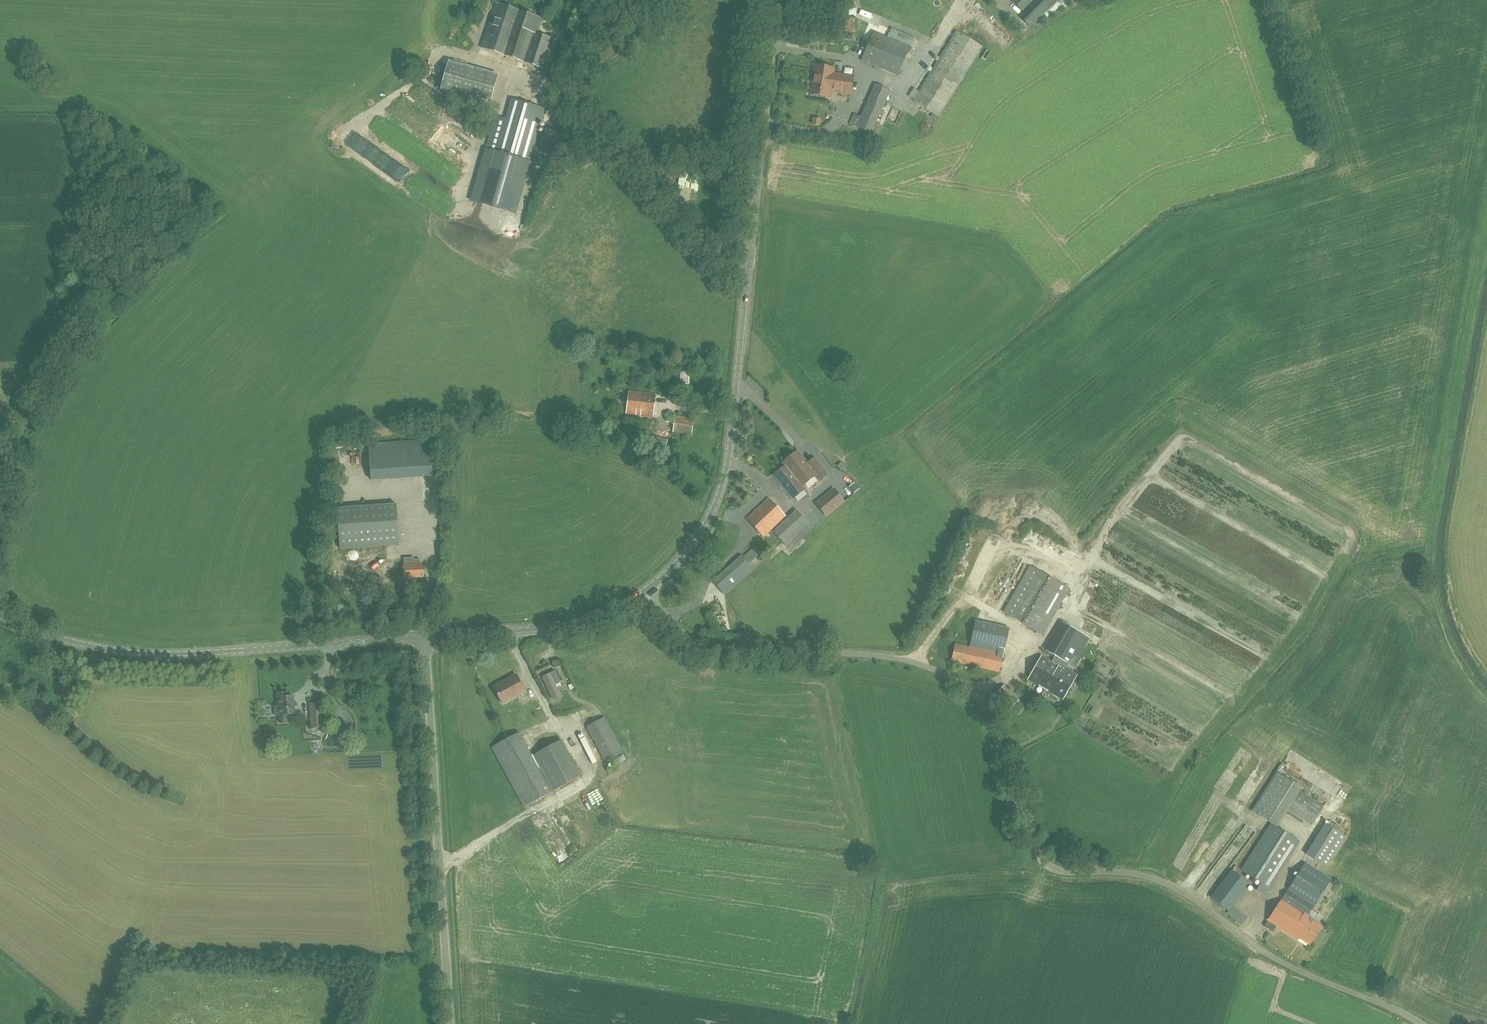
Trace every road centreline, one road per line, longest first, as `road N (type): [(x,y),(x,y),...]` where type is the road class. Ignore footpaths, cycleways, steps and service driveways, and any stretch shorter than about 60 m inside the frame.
road 1 (unclassified): [(1422,1023),(1258,949),(1160,878),(1051,860),(976,701),(944,673),(910,660),(701,648),(682,637),(646,592)]
road 2 (tertiary): [(646,592),(687,555),(726,474),(774,0)]
road 3 (tertiary): [(0,614),(62,639),(124,652),(427,640)]
road 4 (unclassified): [(453,1023),(427,640)]
road 5 (tertiary): [(427,640),(579,623),(646,592)]

